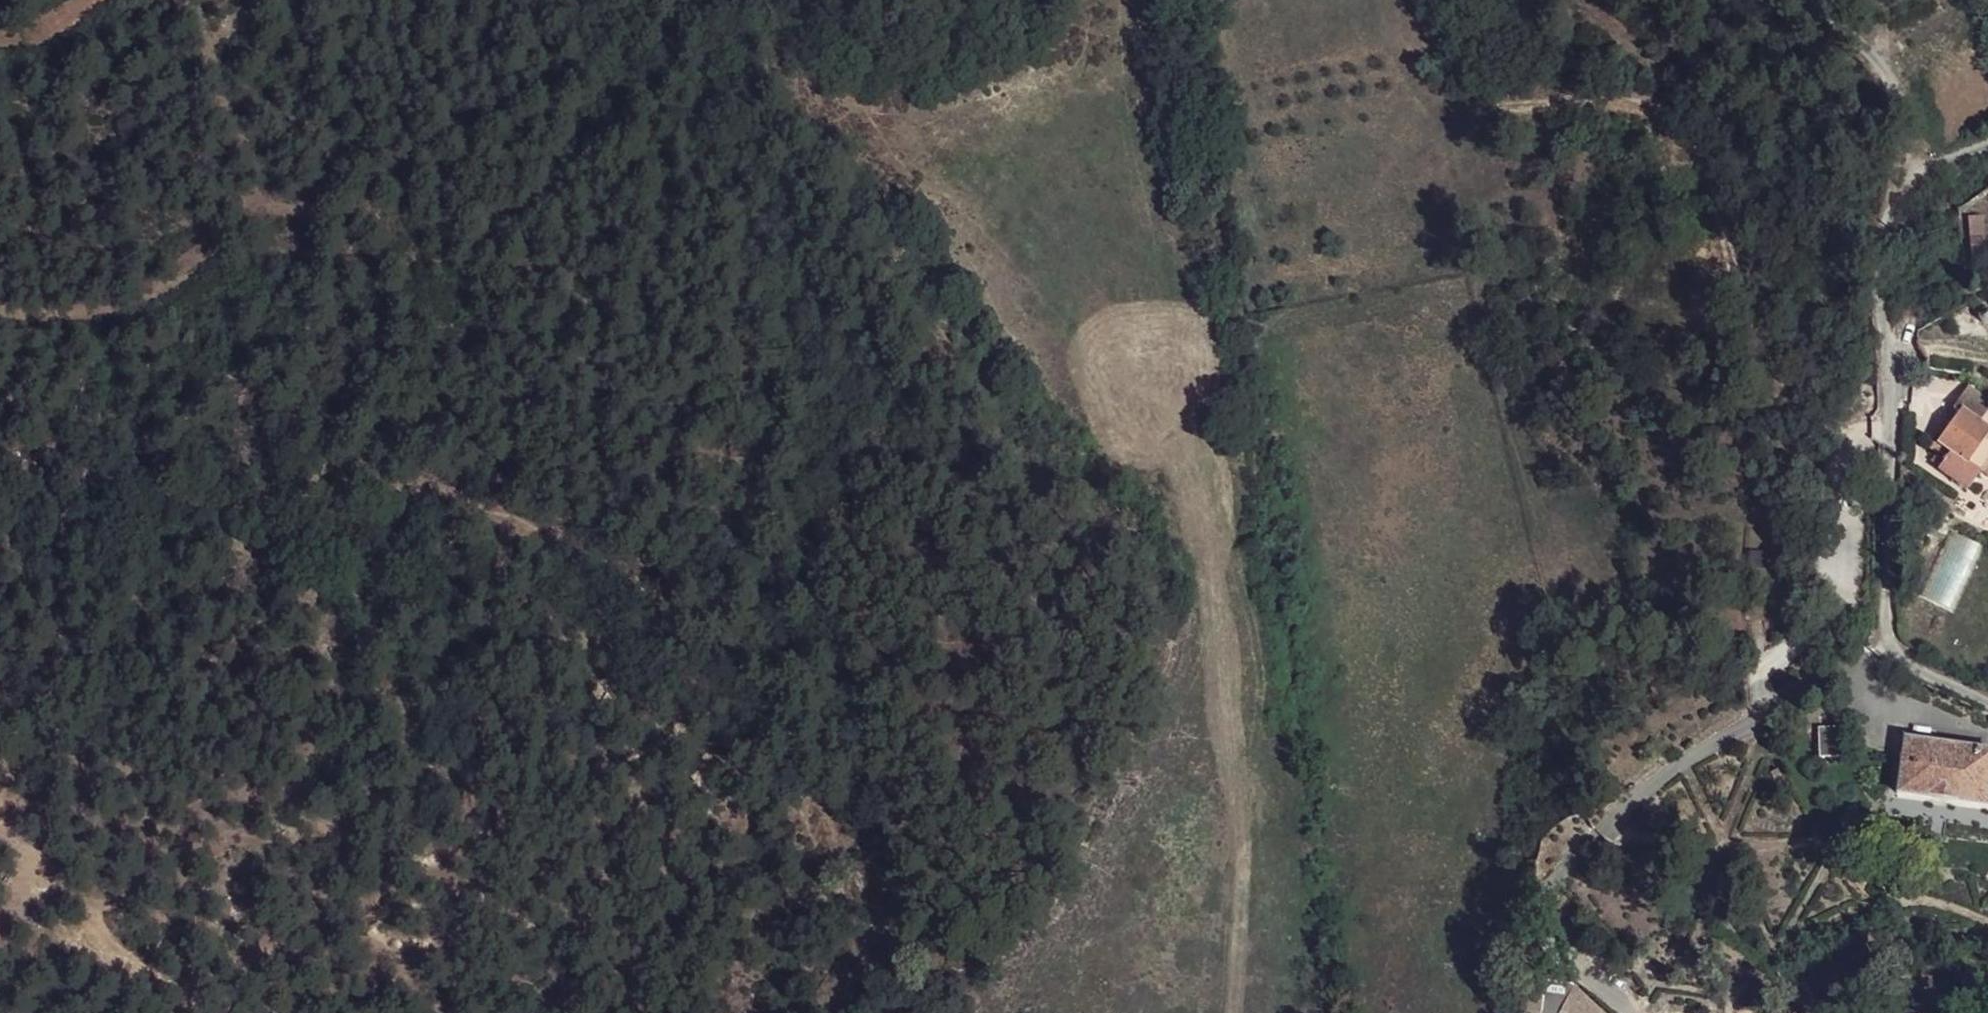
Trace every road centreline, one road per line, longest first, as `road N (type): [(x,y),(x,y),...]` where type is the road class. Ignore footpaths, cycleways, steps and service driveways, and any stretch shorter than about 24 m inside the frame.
road 1 (residential): [(1987,696),(1887,630),(1882,254),(1913,172),(1987,144)]

